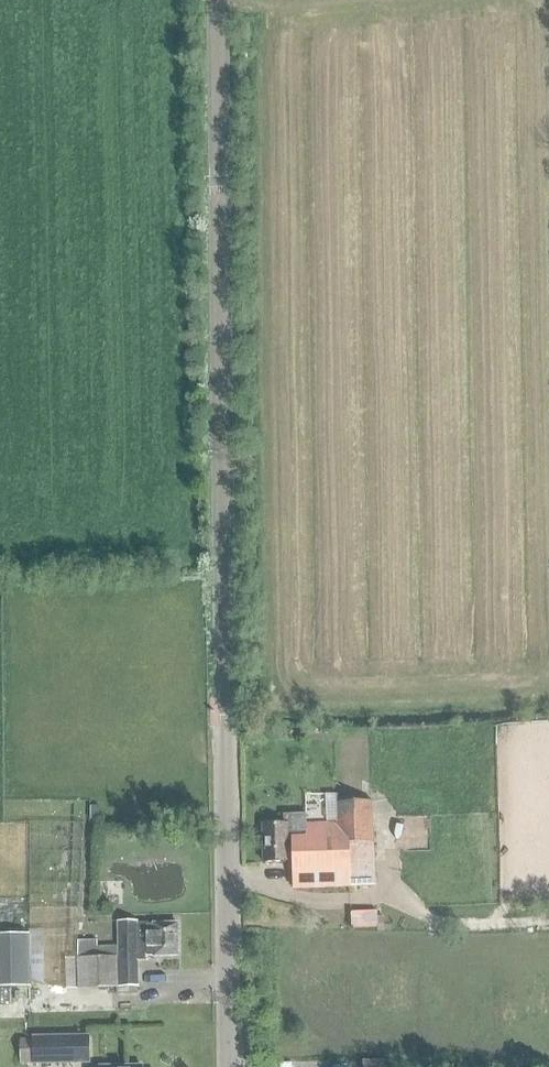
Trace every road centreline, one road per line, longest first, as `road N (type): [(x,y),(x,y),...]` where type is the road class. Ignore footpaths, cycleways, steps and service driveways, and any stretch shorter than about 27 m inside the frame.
road 1 (tertiary): [(229,1066),(217,0)]

